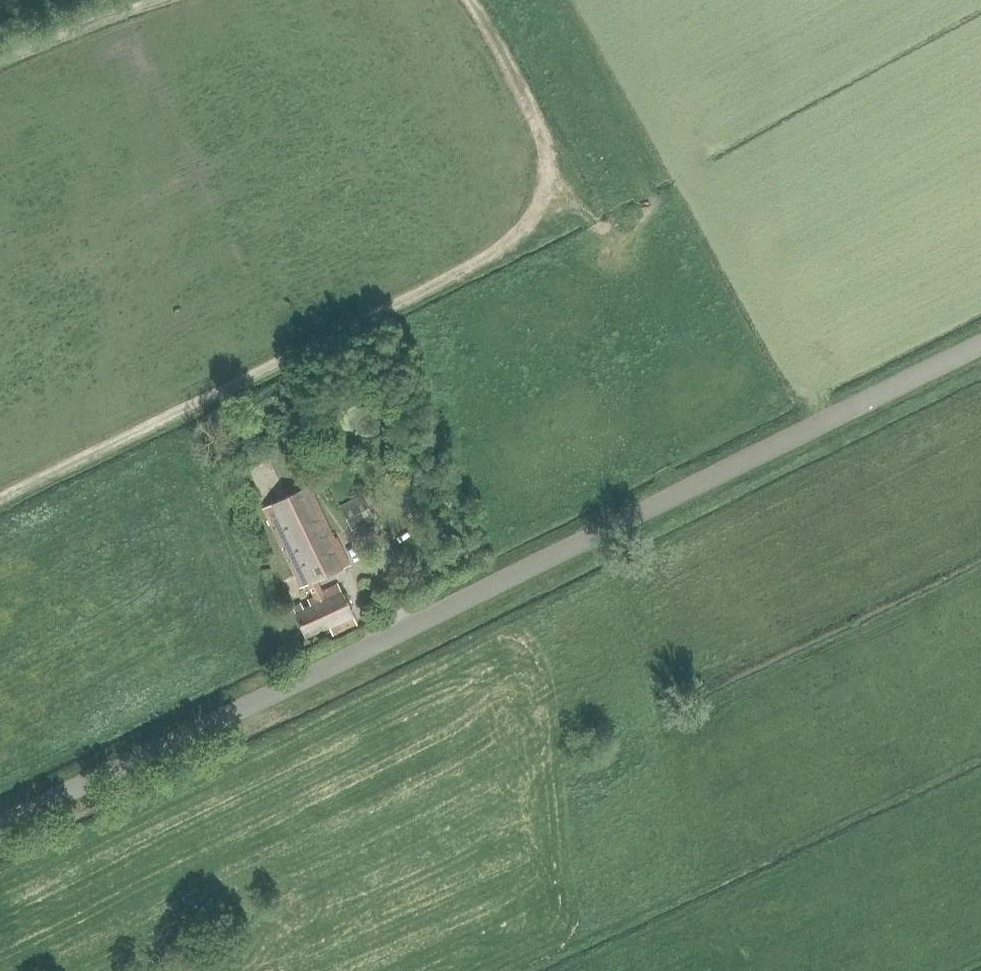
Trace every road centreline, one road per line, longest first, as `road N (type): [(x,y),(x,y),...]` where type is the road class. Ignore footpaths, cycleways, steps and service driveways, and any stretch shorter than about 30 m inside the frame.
road 1 (unclassified): [(0,824),(980,343)]
road 2 (track): [(466,0),(545,143),(550,183),(529,218),(472,264),(0,496)]
road 3 (track): [(0,60),(158,0)]

